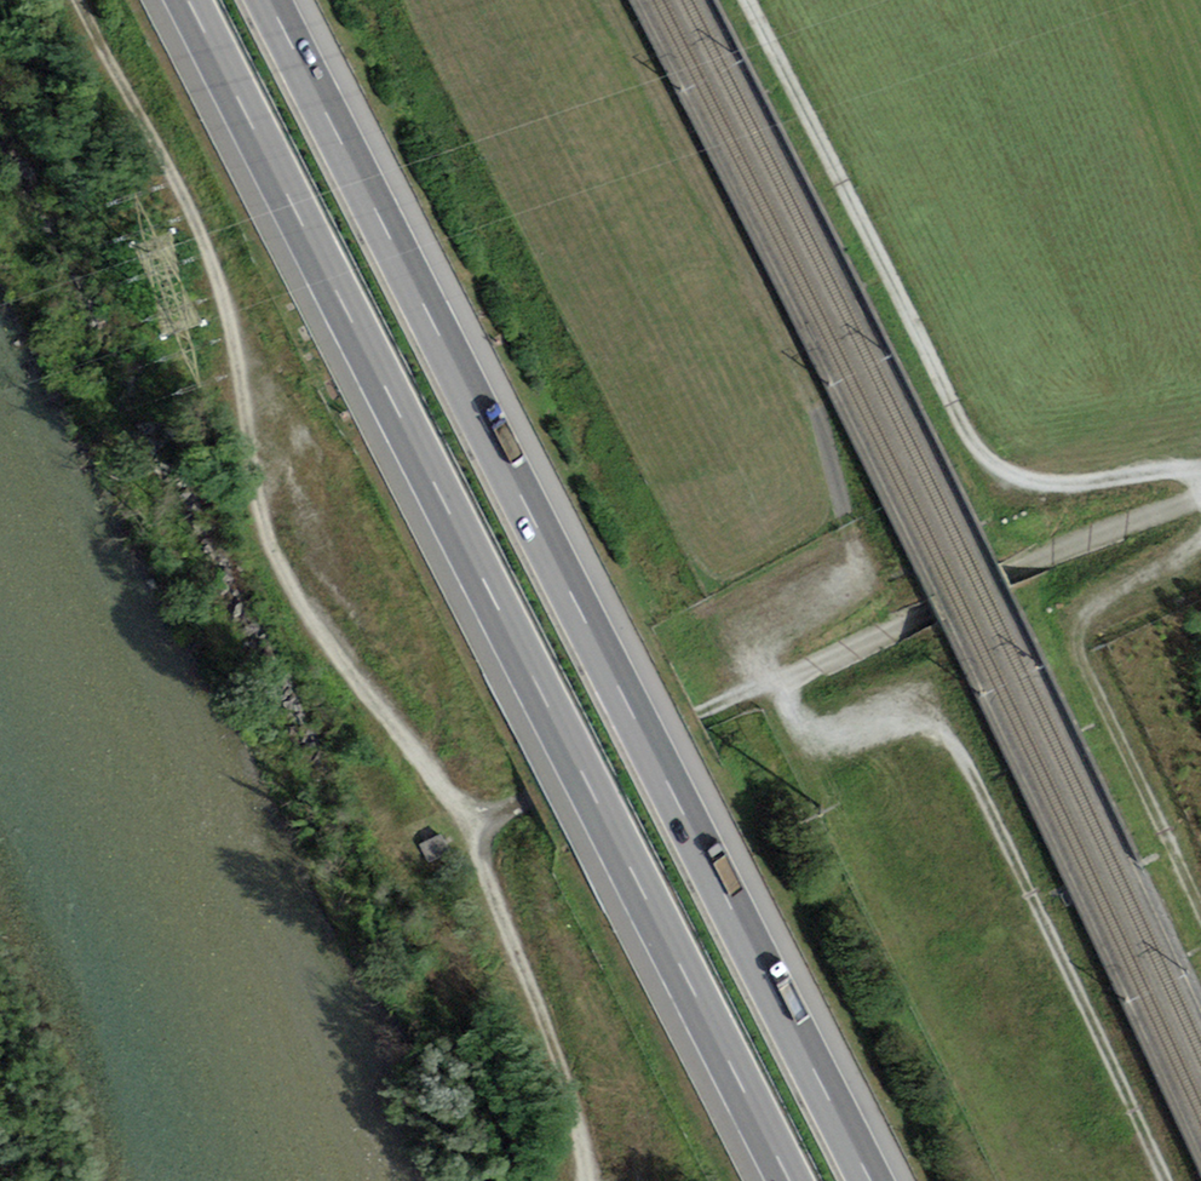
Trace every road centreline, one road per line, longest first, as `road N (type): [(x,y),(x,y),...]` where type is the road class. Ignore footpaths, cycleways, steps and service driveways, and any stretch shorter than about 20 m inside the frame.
road 1 (motorway): [(871,1180),(262,0)]
road 2 (motorway): [(183,0),(789,1180)]
road 3 (track): [(579,1180),(552,1043),(479,821),(278,571),(226,300),(97,0)]
road 4 (track): [(1167,1180),(943,724),(915,712),(853,730),(809,730),(772,683),(773,636),(849,585),(856,561),(815,401),(795,358)]
road 5 (track): [(1200,475),(1157,472),(1056,486),(1018,480),(979,453),(744,0)]
road 6 (track): [(1200,911),(1079,648),(1085,620),(1099,606),(1200,546)]

